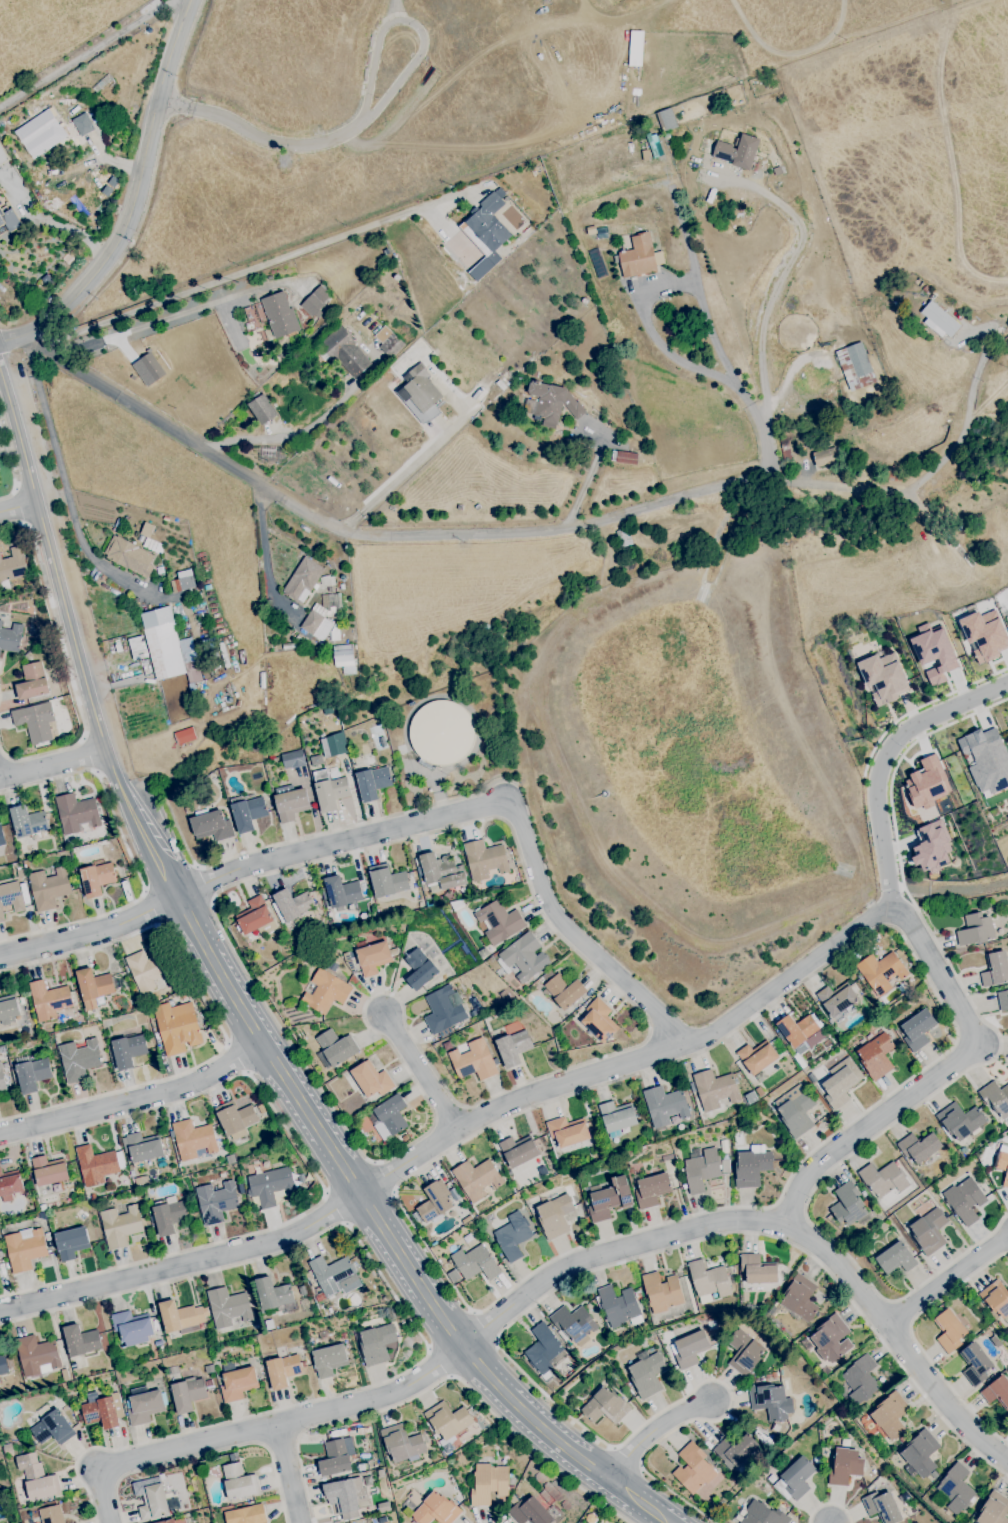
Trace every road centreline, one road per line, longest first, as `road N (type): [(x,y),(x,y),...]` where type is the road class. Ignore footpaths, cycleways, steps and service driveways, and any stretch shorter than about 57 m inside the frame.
road 1 (residential): [(0,1314),(263,1248),(364,1199),(460,1129),(711,1033),(891,908)]
road 2 (residential): [(34,339),(301,510),(350,533),(566,528),(755,475),(771,457),(761,419)]
road 3 (residential): [(179,898),(237,871),(512,801),(558,920),(653,1006),(683,1045)]
road 4 (residential): [(982,1051),(818,1166),(786,1219),(691,1228),(598,1258),(542,1284),(465,1349)]
road 5 (residential): [(25,335),(69,336),(480,190)]
road 6 (residential): [(111,1522),(99,1468),(359,1404),(465,1349)]
road 7 (tertiary): [(121,793),(0,377)]
road 8 (tertiary): [(189,0),(129,223),(107,266),(62,316),(0,341)]
road 9 (residential): [(1007,1462),(923,1375),(851,1273),(786,1219)]
road 10 (residential): [(891,908),(876,776),(906,729),(1007,683)]
road 11 (residential): [(195,110),(296,147),(339,137),(362,118),(378,39),(391,21)]
road 12 (residential): [(0,1138),(150,1100),(262,1045)]
road 13 (residential): [(0,956),(179,898)]
road 14 (residential): [(891,908),(932,959),(982,1051)]
road 15 (residential): [(892,1327),(1007,1240)]
road 16 (residential): [(362,118),(419,55),(412,22),(391,21)]
road 17 (residential): [(388,1015),(460,1129)]
road 18 (residential): [(611,1482),(647,1435),(711,1401)]

